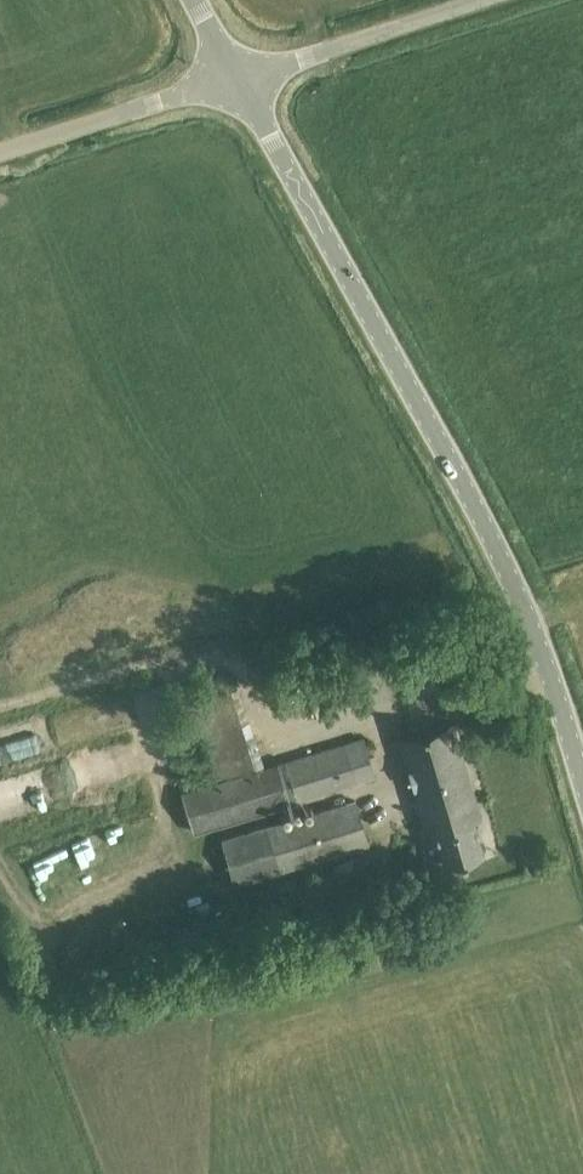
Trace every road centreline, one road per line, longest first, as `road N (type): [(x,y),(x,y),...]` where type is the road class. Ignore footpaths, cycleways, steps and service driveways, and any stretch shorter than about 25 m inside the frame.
road 1 (tertiary): [(582,794),(526,593),(240,78)]
road 2 (unclassified): [(240,78),(486,0)]
road 3 (unclassified): [(0,154),(240,78)]

